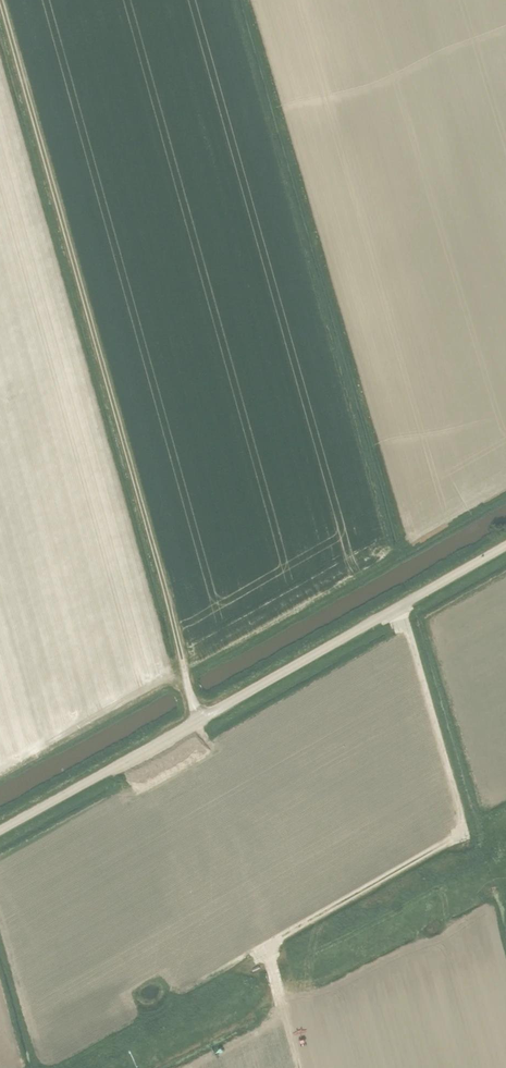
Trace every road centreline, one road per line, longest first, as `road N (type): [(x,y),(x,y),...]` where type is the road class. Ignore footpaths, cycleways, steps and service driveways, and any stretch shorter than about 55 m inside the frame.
road 1 (unclassified): [(0,826),(505,544)]

